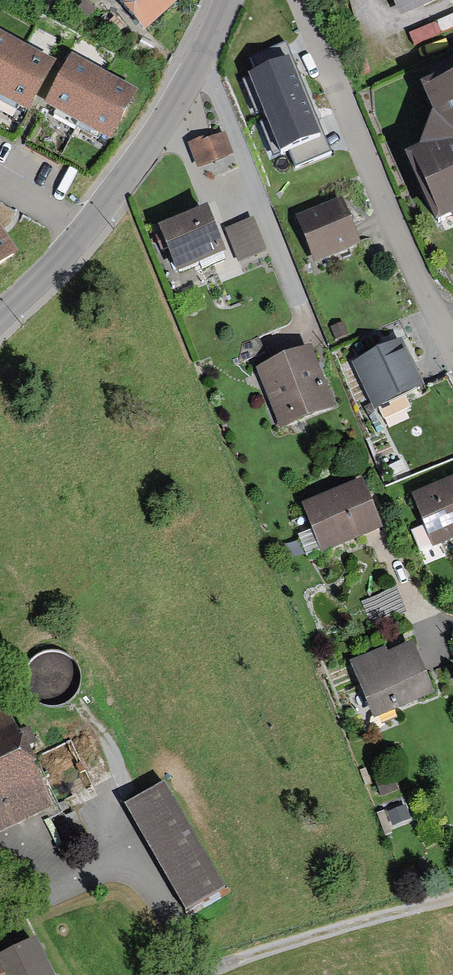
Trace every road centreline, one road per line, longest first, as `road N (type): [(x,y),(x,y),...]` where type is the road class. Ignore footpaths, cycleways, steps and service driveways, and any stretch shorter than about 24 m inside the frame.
road 1 (residential): [(0,316),(85,233),(195,71),(226,0)]
road 2 (residential): [(452,347),(400,241),(301,0)]
road 3 (track): [(205,974),(452,897)]

